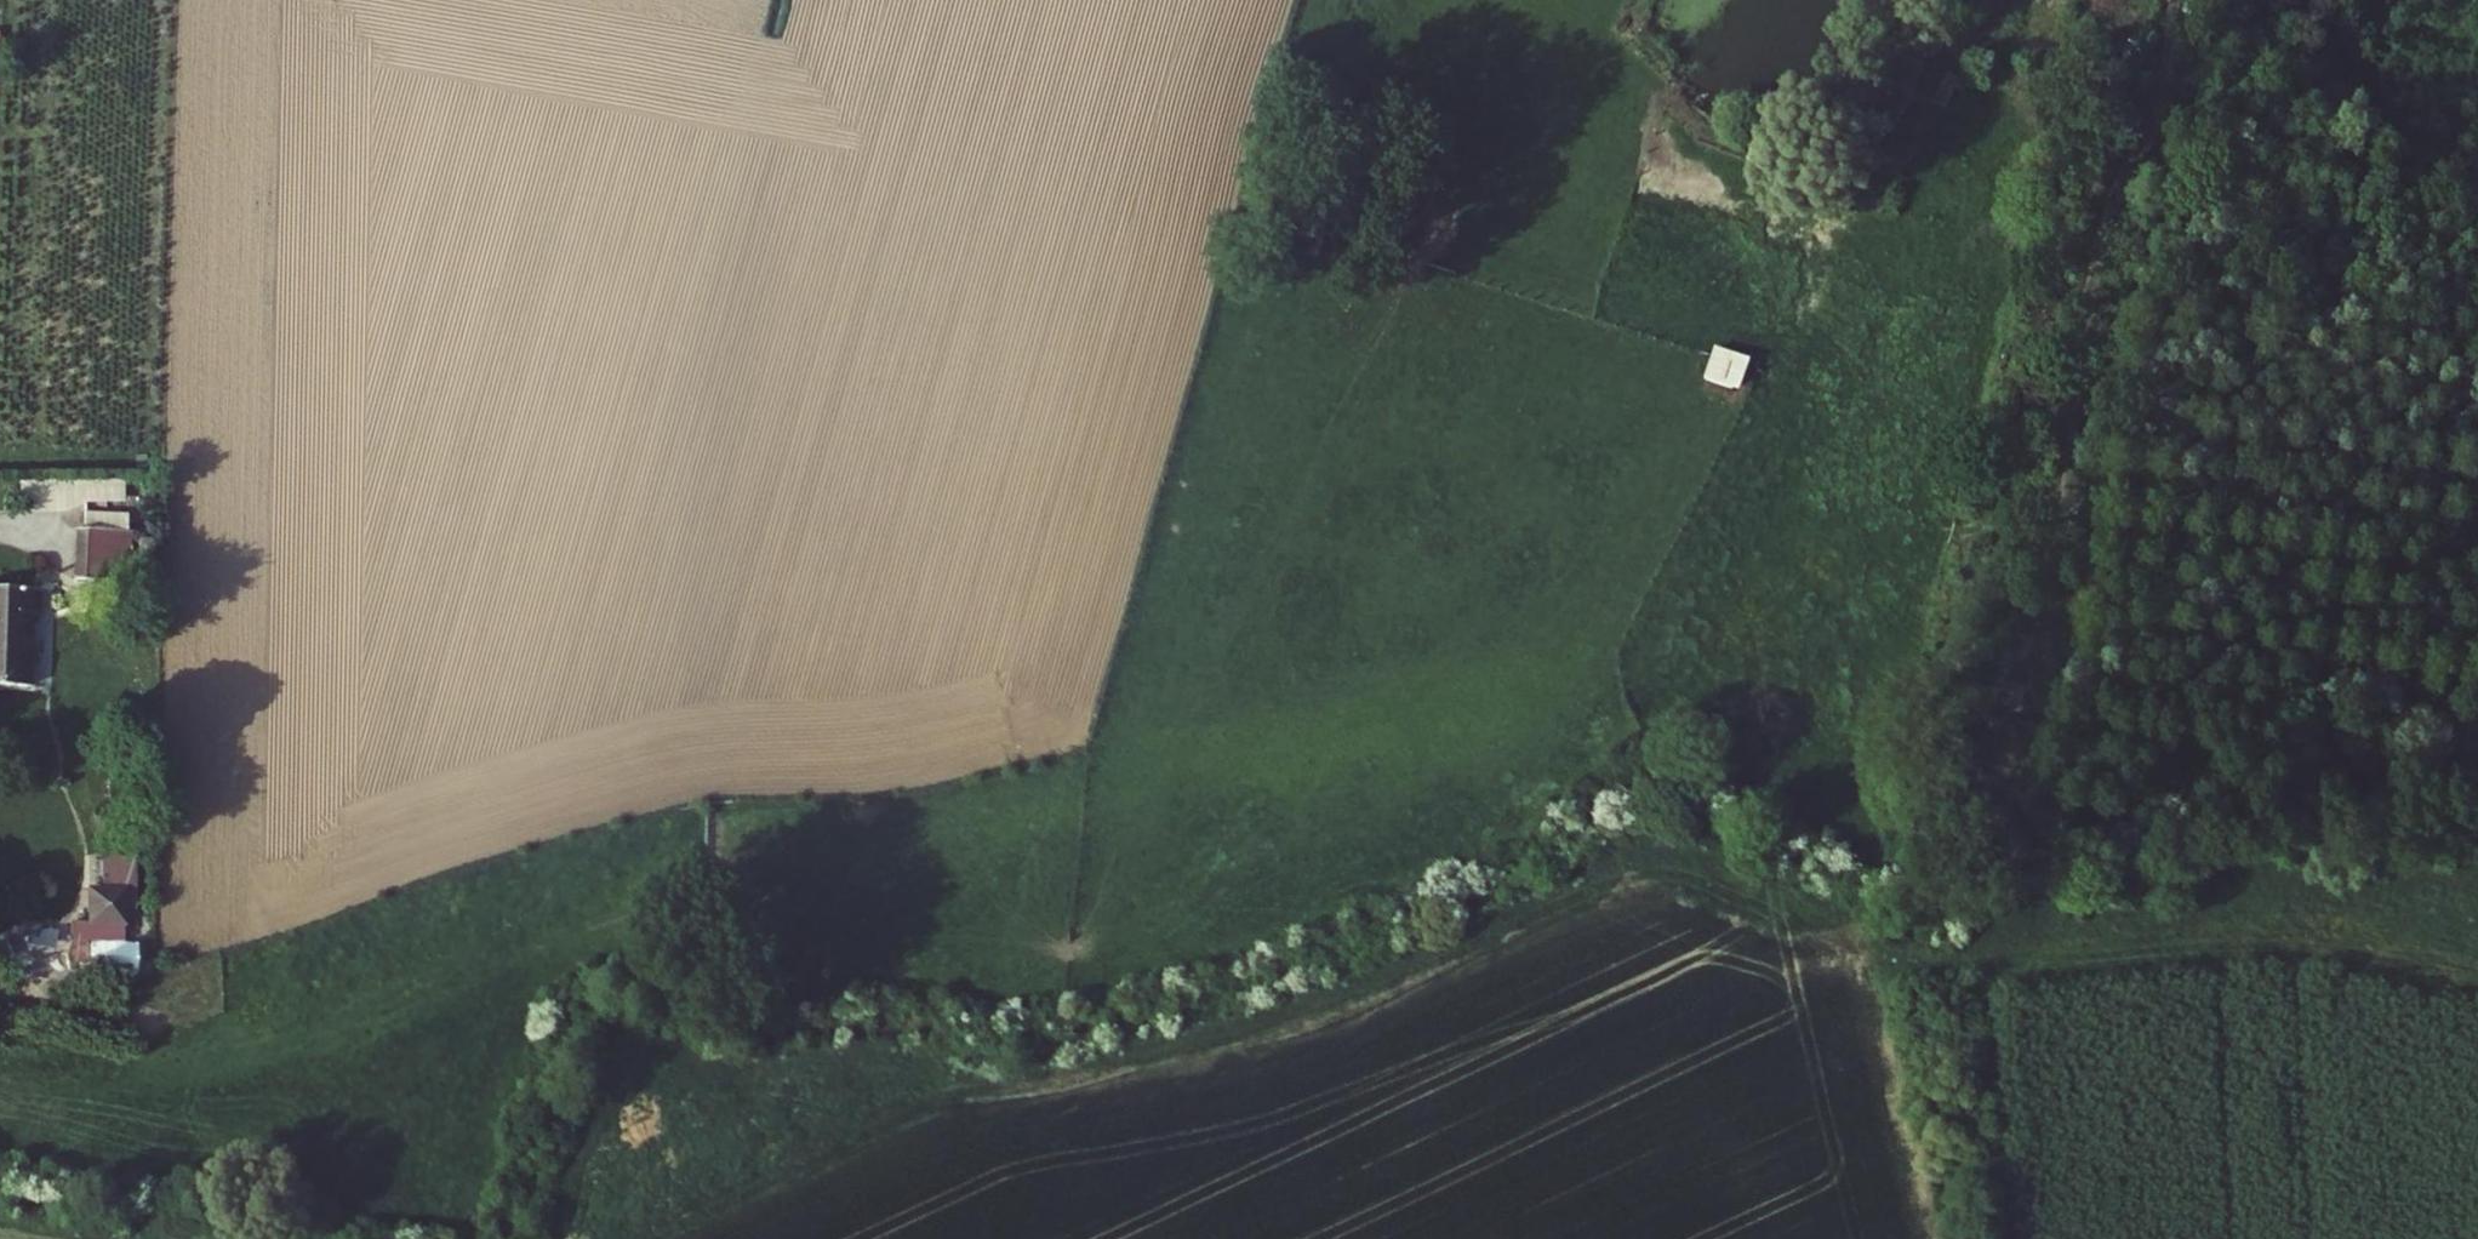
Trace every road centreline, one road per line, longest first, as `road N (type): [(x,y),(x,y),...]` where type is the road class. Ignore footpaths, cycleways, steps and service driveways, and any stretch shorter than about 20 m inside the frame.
road 1 (track): [(1900,949),(1940,1238)]

